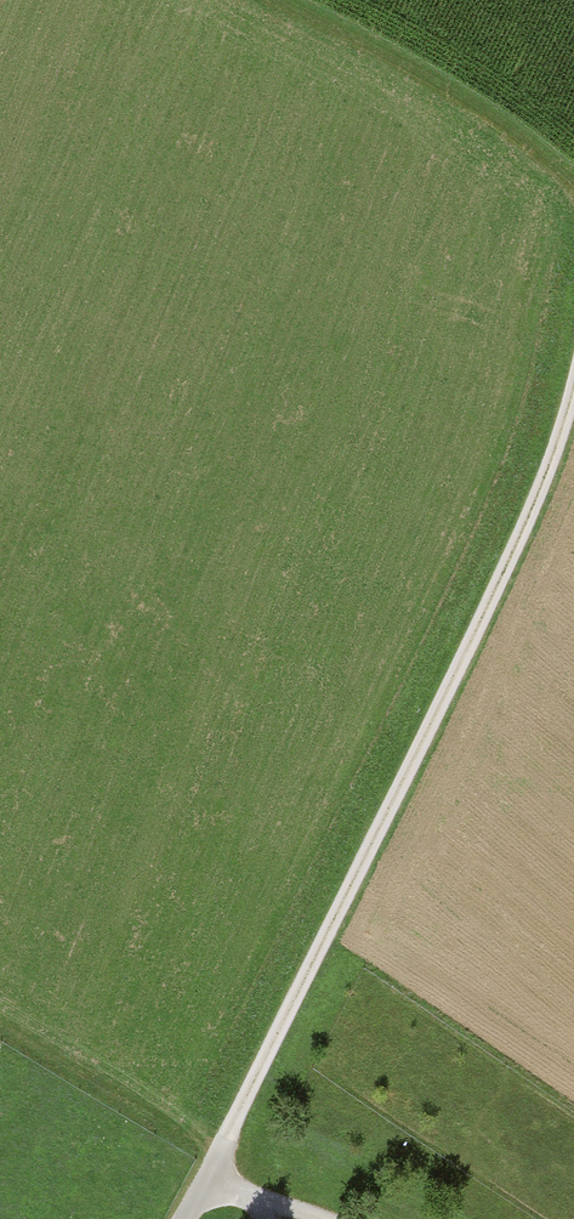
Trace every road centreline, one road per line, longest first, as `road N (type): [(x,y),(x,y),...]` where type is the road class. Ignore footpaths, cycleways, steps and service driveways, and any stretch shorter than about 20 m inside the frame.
road 1 (track): [(207,1188),(515,536),(561,425),(573,365)]
road 2 (track): [(573,198),(512,140),(412,74),(258,0)]

